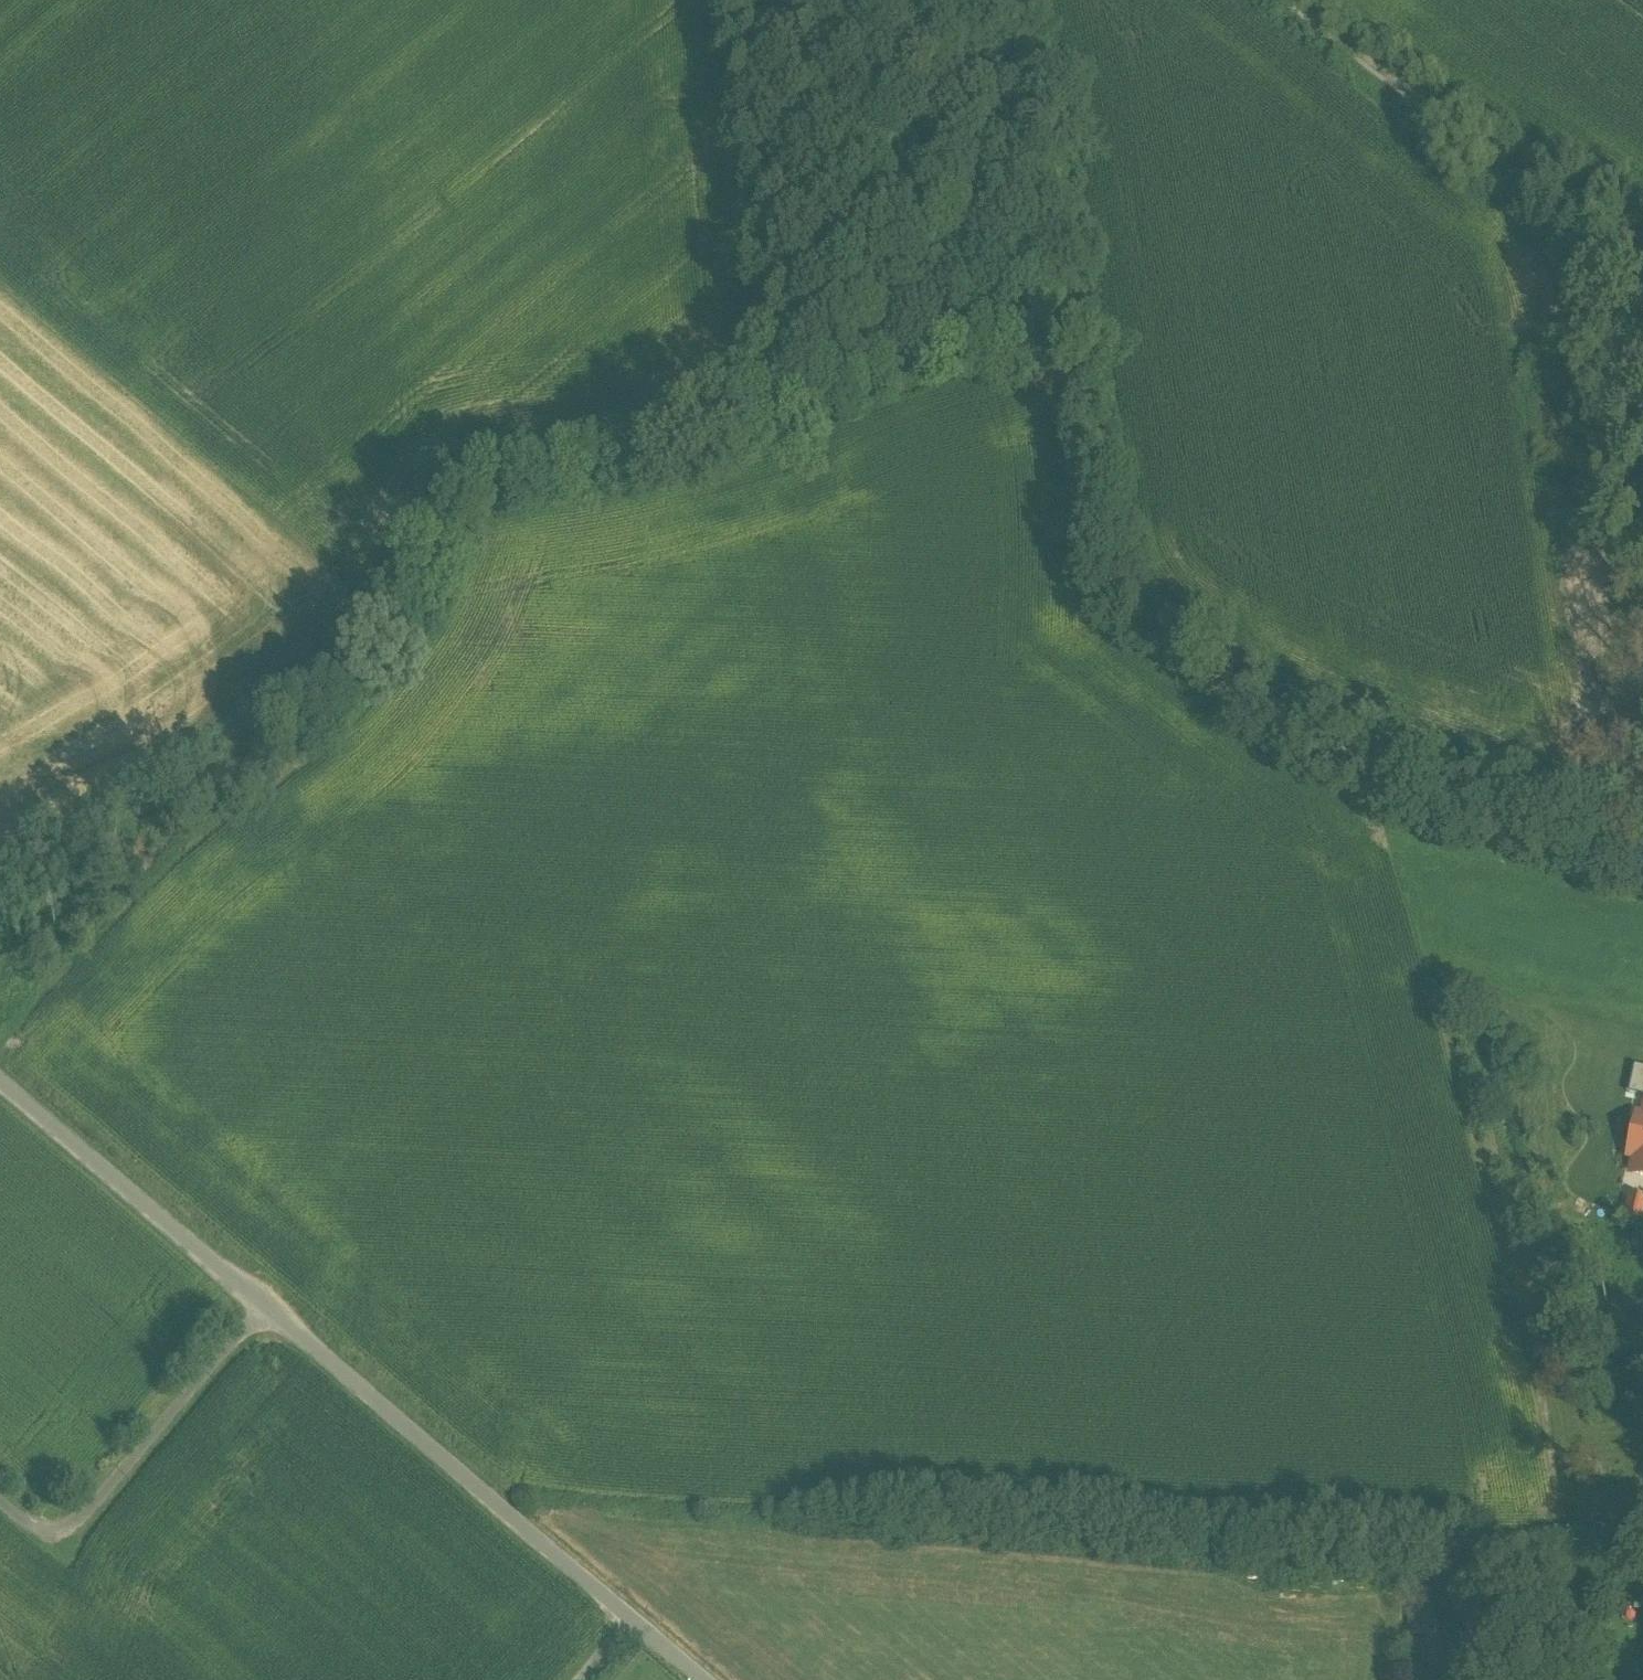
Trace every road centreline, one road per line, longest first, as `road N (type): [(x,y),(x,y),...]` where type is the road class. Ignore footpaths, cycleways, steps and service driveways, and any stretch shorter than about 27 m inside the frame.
road 1 (unclassified): [(0,1084),(705,1679)]

